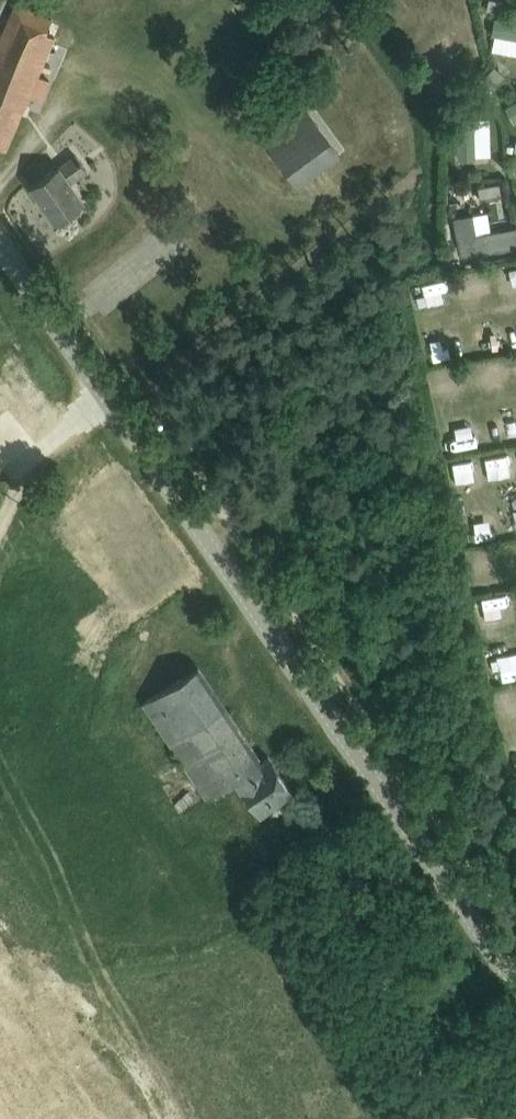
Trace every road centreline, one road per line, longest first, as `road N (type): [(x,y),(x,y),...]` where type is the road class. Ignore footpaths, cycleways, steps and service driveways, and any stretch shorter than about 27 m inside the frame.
road 1 (tertiary): [(515,973),(0,238)]
road 2 (track): [(0,521),(50,448),(110,395)]

